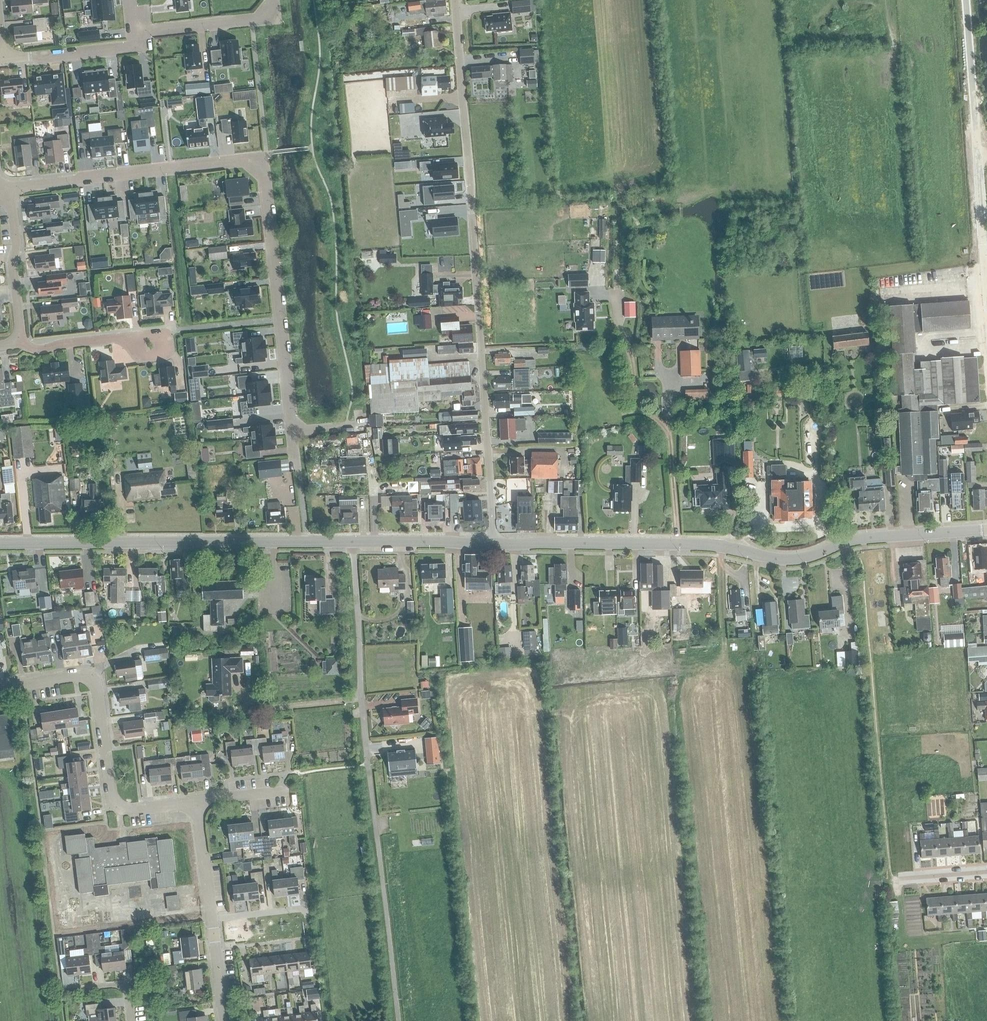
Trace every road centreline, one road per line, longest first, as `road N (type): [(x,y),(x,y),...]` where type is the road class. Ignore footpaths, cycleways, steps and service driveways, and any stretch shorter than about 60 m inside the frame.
road 1 (residential): [(5,195),(263,161),(298,470)]
road 2 (residential): [(494,543),(454,0)]
road 3 (tertiary): [(494,543),(717,545),(780,559),(849,541),(986,530)]
road 4 (tertiary): [(0,546),(494,543)]
road 5 (unclassified): [(986,280),(966,0)]
road 6 (residential): [(225,1020),(198,801)]
road 7 (residential): [(0,687),(79,676),(94,682),(112,796)]
road 8 (residential): [(272,0),(273,16),(135,31)]
road 9 (residential): [(17,339),(39,351),(165,333)]
road 10 (residential): [(135,31),(137,46),(3,59)]
road 11 (residential): [(17,339),(18,243),(5,195)]

